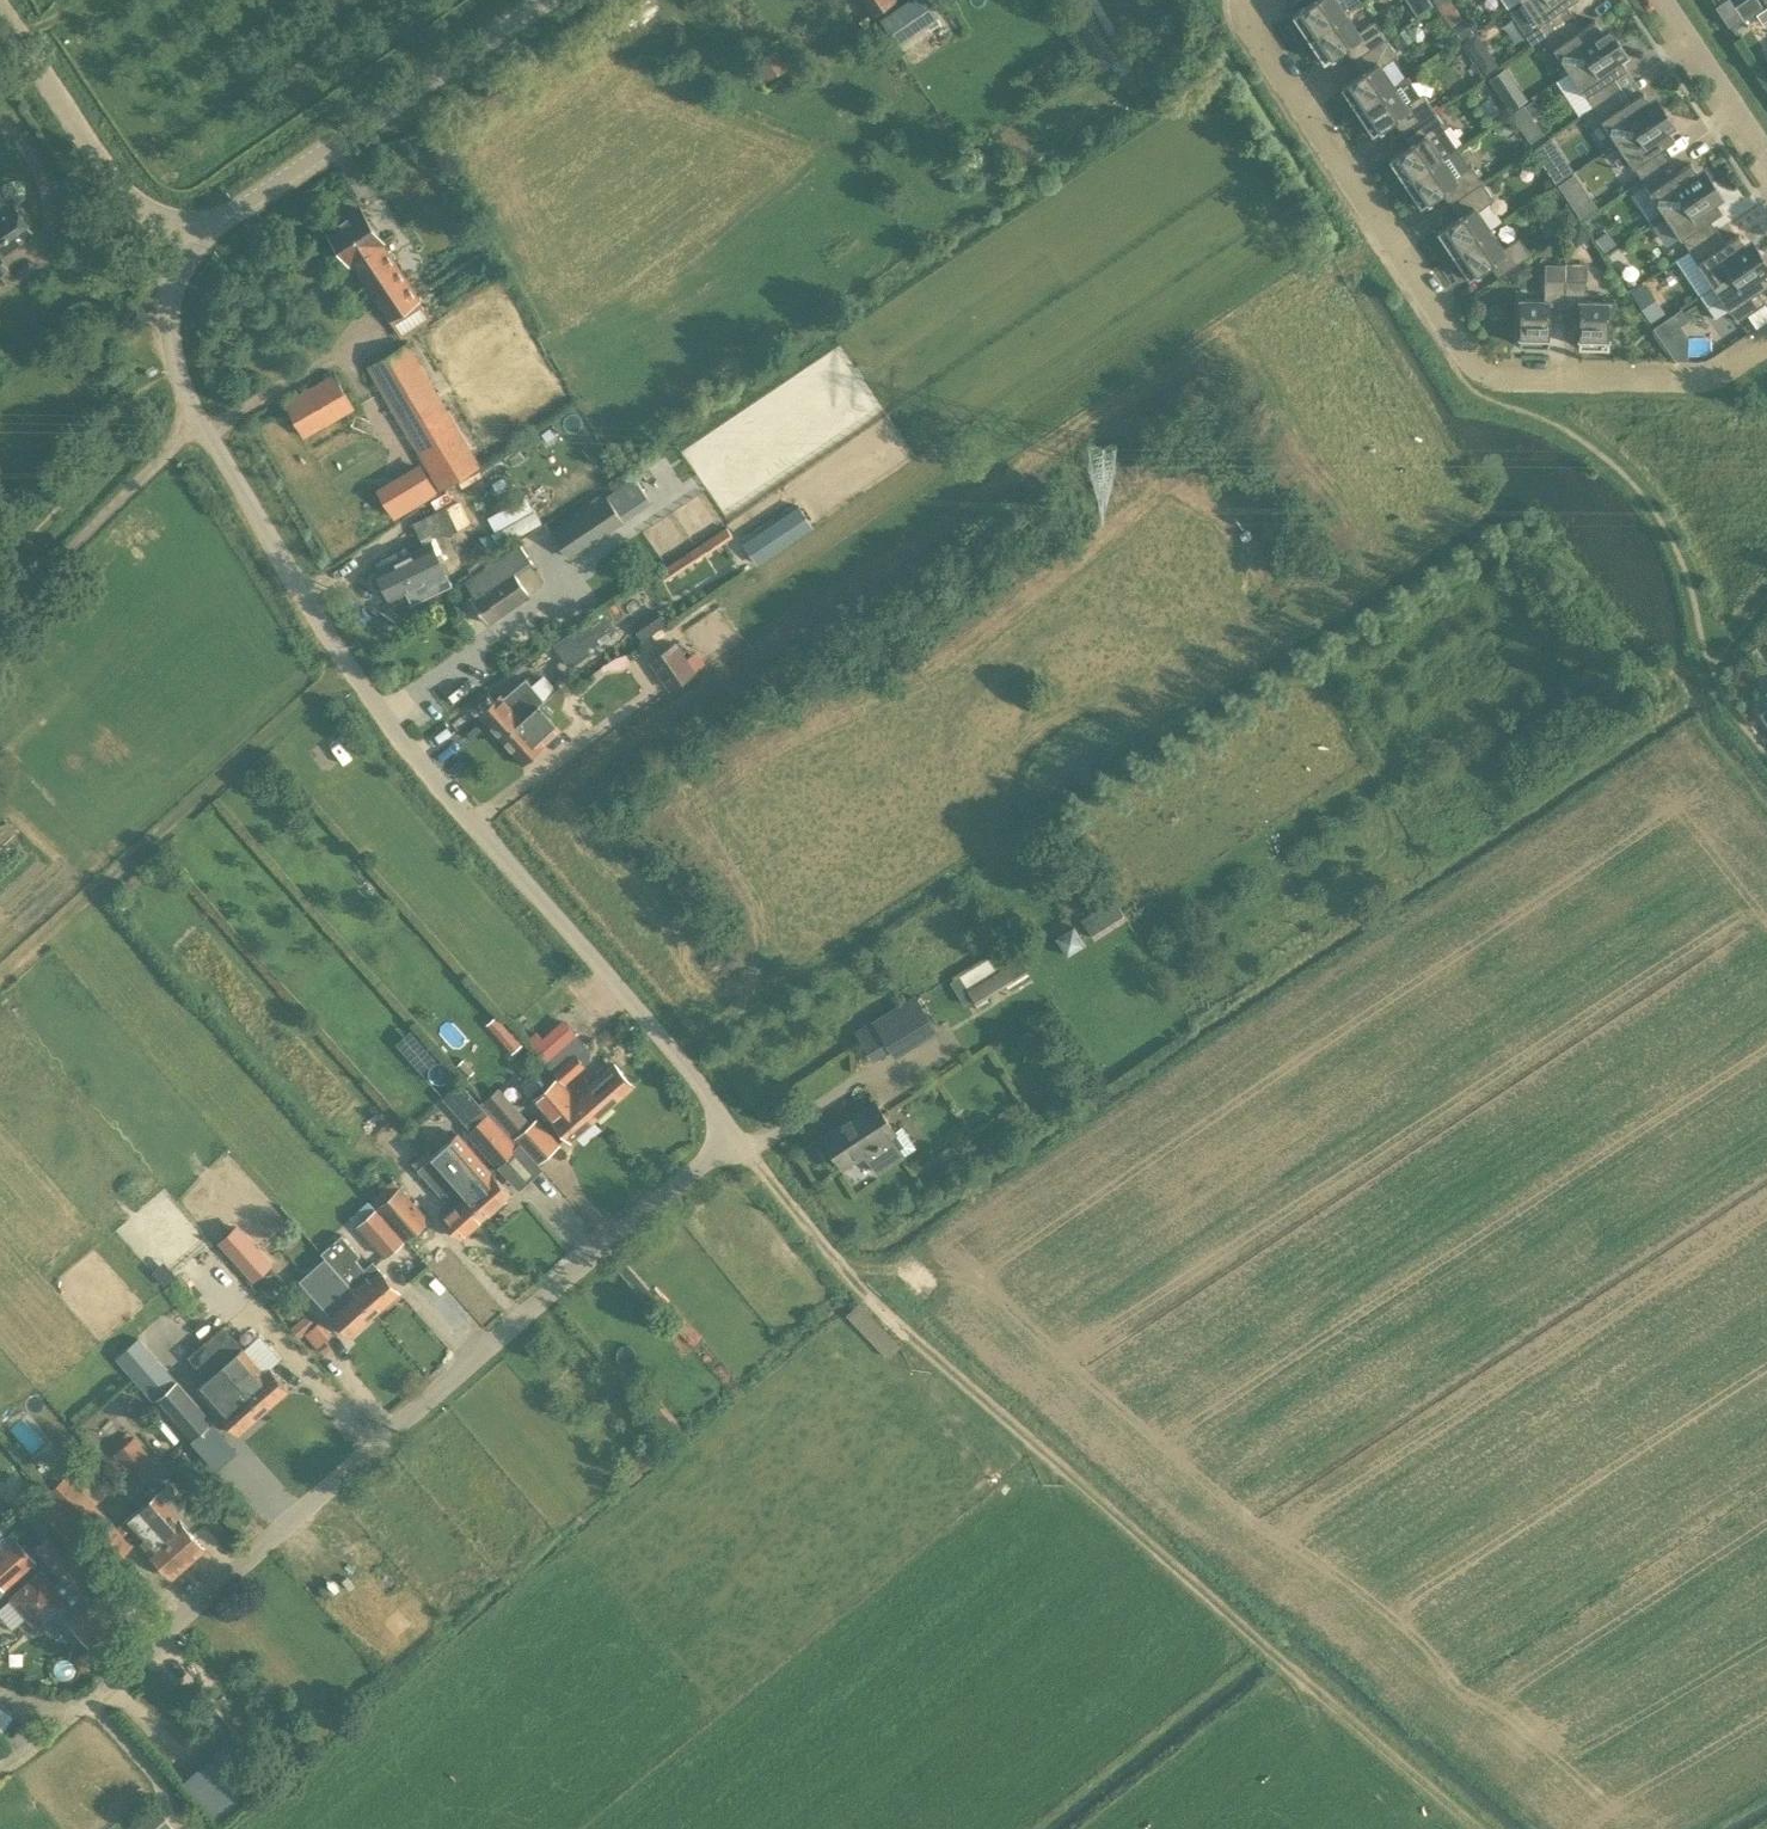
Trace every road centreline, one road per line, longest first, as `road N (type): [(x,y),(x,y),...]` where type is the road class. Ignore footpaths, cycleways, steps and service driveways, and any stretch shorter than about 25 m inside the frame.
road 1 (unclassified): [(0,1775),(704,1164),(722,1138),(713,1102),(437,785),(344,660),(215,448),(179,378),(168,333),(178,231)]
road 2 (residential): [(1766,353),(1720,383),(1481,374),(1245,20),(1244,0)]
road 3 (unclassified): [(178,231),(237,209),(538,0)]
road 4 (unclassified): [(0,15),(117,189),(178,231)]
road 5 (residential): [(1766,153),(1664,0)]

